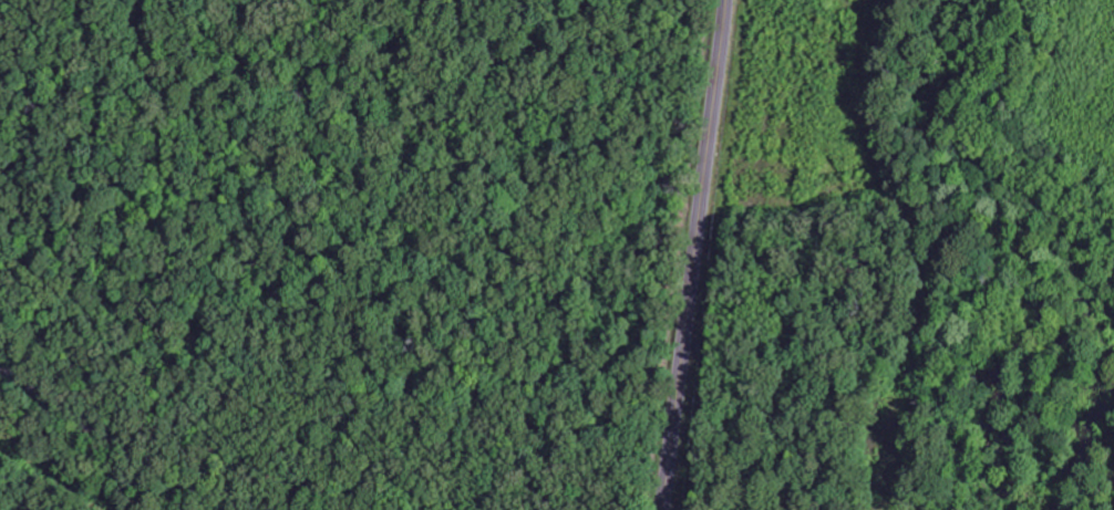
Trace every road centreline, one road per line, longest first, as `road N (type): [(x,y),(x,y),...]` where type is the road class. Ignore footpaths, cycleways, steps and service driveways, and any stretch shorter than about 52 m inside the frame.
road 1 (secondary): [(665,509),(727,0)]
road 2 (residential): [(133,509),(0,427)]

